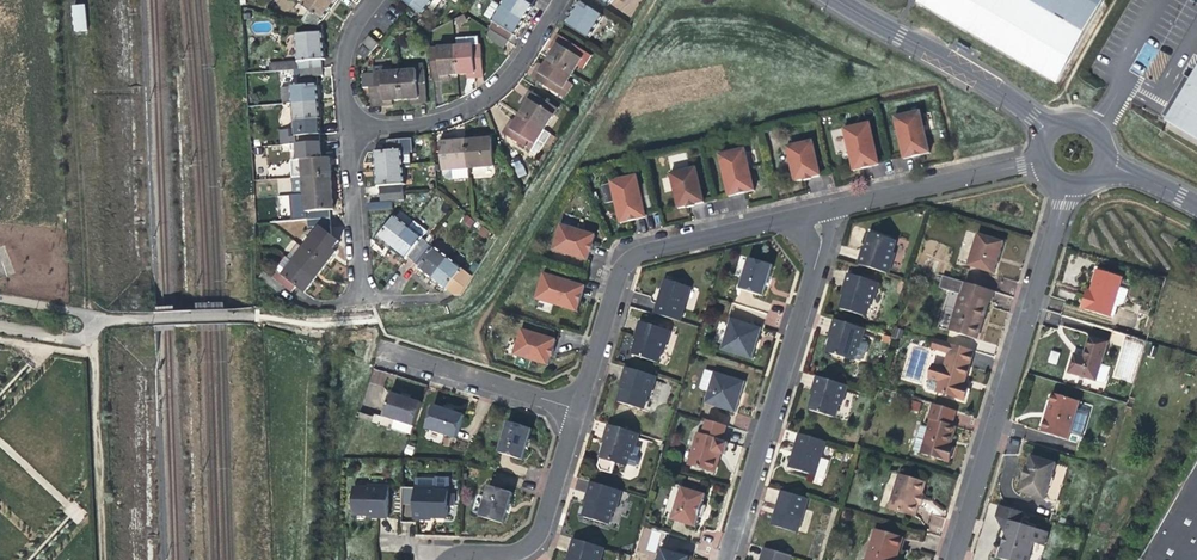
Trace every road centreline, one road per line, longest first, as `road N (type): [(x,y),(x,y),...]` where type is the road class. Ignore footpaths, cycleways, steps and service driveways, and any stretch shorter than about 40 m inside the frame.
road 1 (residential): [(952,559),(1066,187)]
road 2 (residential): [(722,559),(816,251),(816,213)]
road 3 (residential): [(573,409),(619,265),(652,250),(816,213)]
road 4 (residential): [(558,0),(519,62),(474,104),(420,125),(343,130)]
road 5 (residential): [(1051,130),(954,61),(834,0)]
road 6 (track): [(93,322),(102,559)]
road 7 (residential): [(441,559),(515,550),(532,537),(573,409)]
road 8 (residential): [(816,213),(1040,163)]
road 9 (residential): [(573,409),(388,355)]
road 10 (residential): [(358,303),(343,130)]
road 11 (residential): [(343,130),(340,56),(371,0)]

